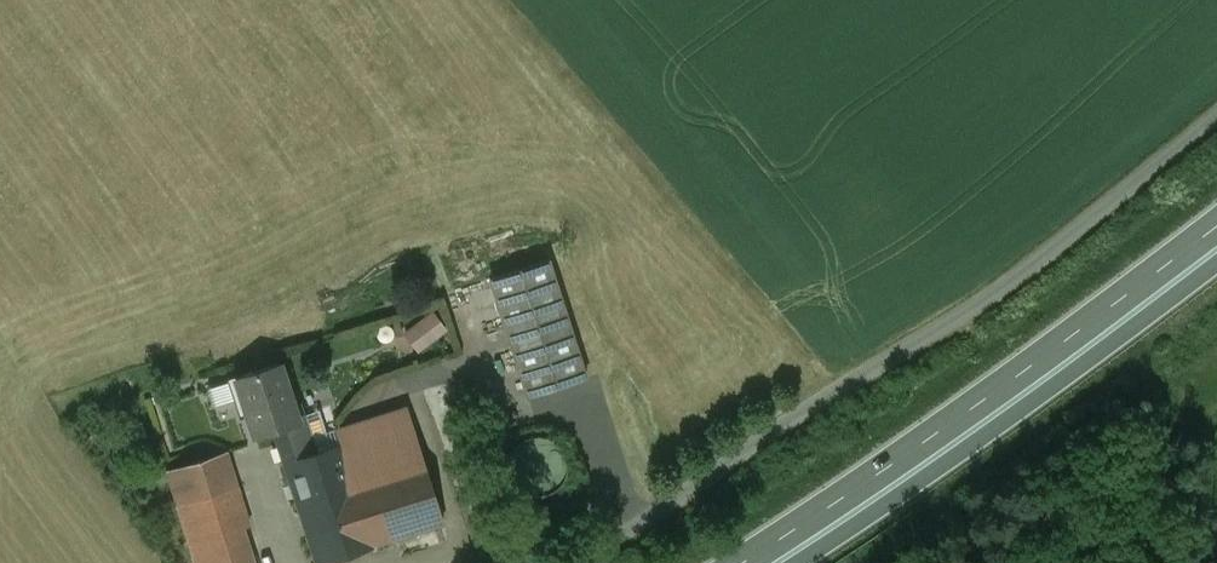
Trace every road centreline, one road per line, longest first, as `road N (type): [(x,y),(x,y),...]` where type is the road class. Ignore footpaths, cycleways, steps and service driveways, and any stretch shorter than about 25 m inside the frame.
road 1 (unclassified): [(1216,113),(1084,223),(582,562)]
road 2 (trunk): [(1216,214),(854,484),(723,562)]
road 3 (trunk): [(794,562),(1216,264)]

